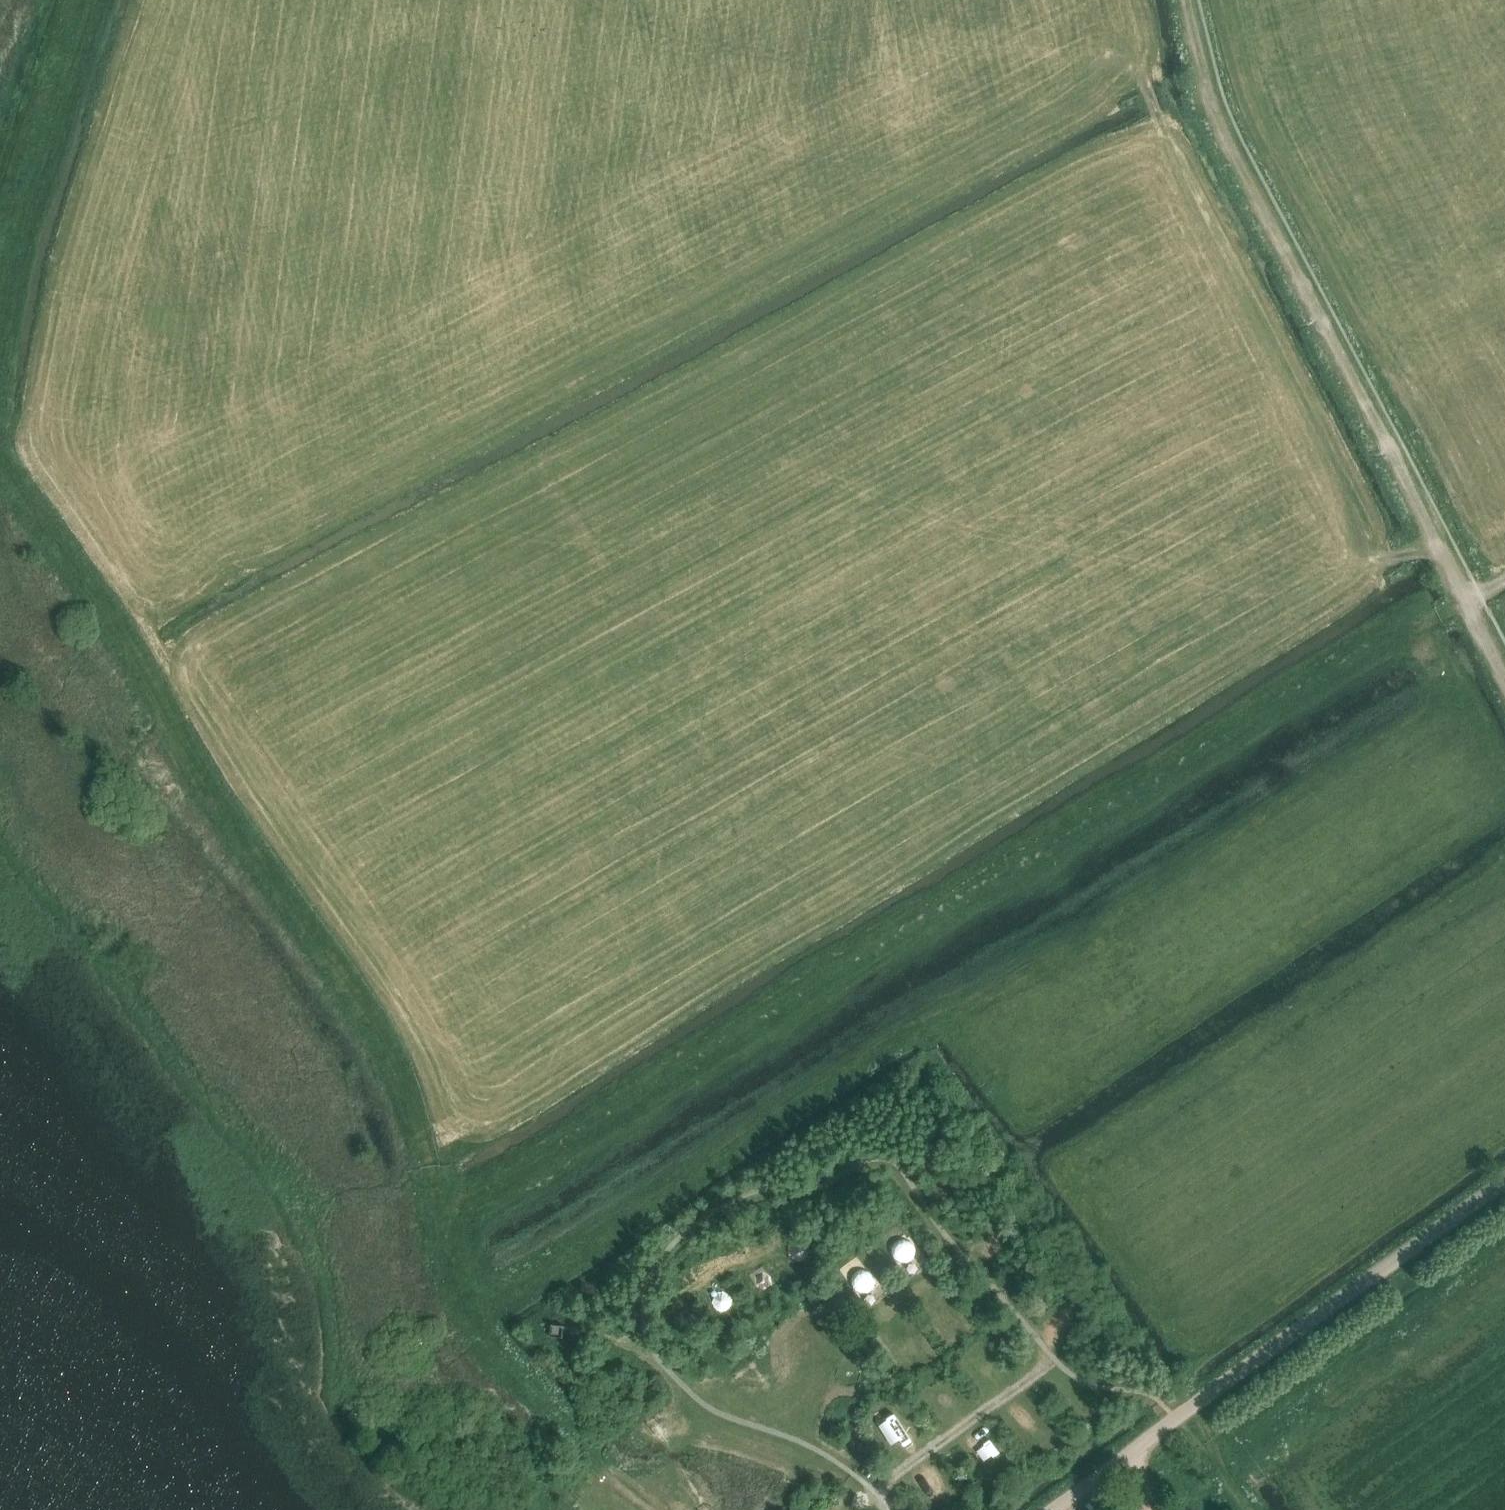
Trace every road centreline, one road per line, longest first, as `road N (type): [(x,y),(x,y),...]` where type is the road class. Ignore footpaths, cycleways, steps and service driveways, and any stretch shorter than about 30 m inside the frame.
road 1 (track): [(1504,678),(1189,81),(1173,0)]
road 2 (unclassified): [(1504,1181),(1052,1509)]

